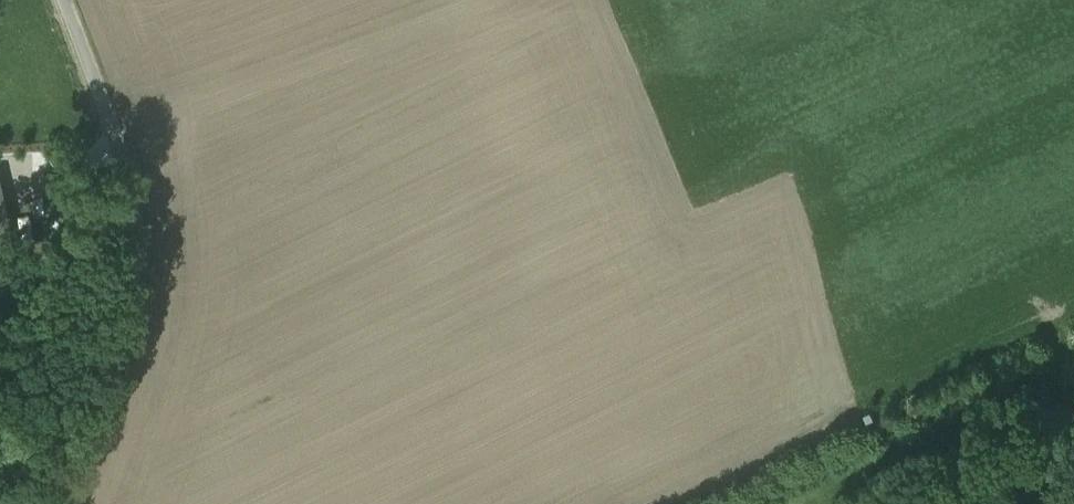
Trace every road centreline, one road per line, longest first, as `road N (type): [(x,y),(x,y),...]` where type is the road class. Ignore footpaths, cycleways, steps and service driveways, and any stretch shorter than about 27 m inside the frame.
road 1 (unclassified): [(53,0),(131,205),(137,283),(118,374),(66,503)]

